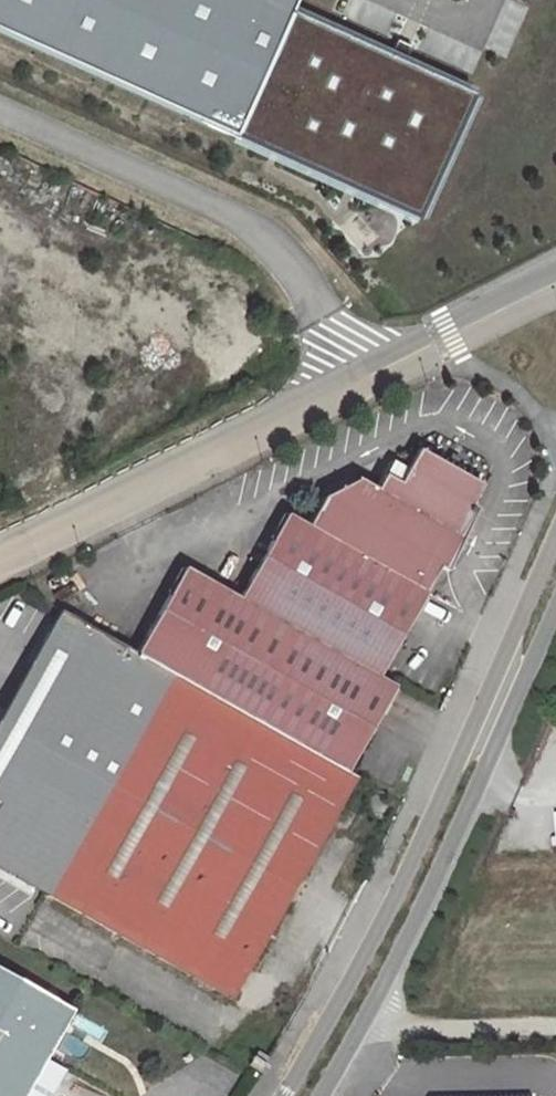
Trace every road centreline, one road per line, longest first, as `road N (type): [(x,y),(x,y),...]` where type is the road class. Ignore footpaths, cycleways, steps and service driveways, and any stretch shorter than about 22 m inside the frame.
road 1 (unclassified): [(555,563),(331,1048)]
road 2 (residential): [(0,105),(252,221),(317,304),(382,361)]
road 3 (residential): [(0,549),(382,361)]
road 4 (track): [(343,1028),(555,1024)]
road 5 (residential): [(382,361),(555,282)]

